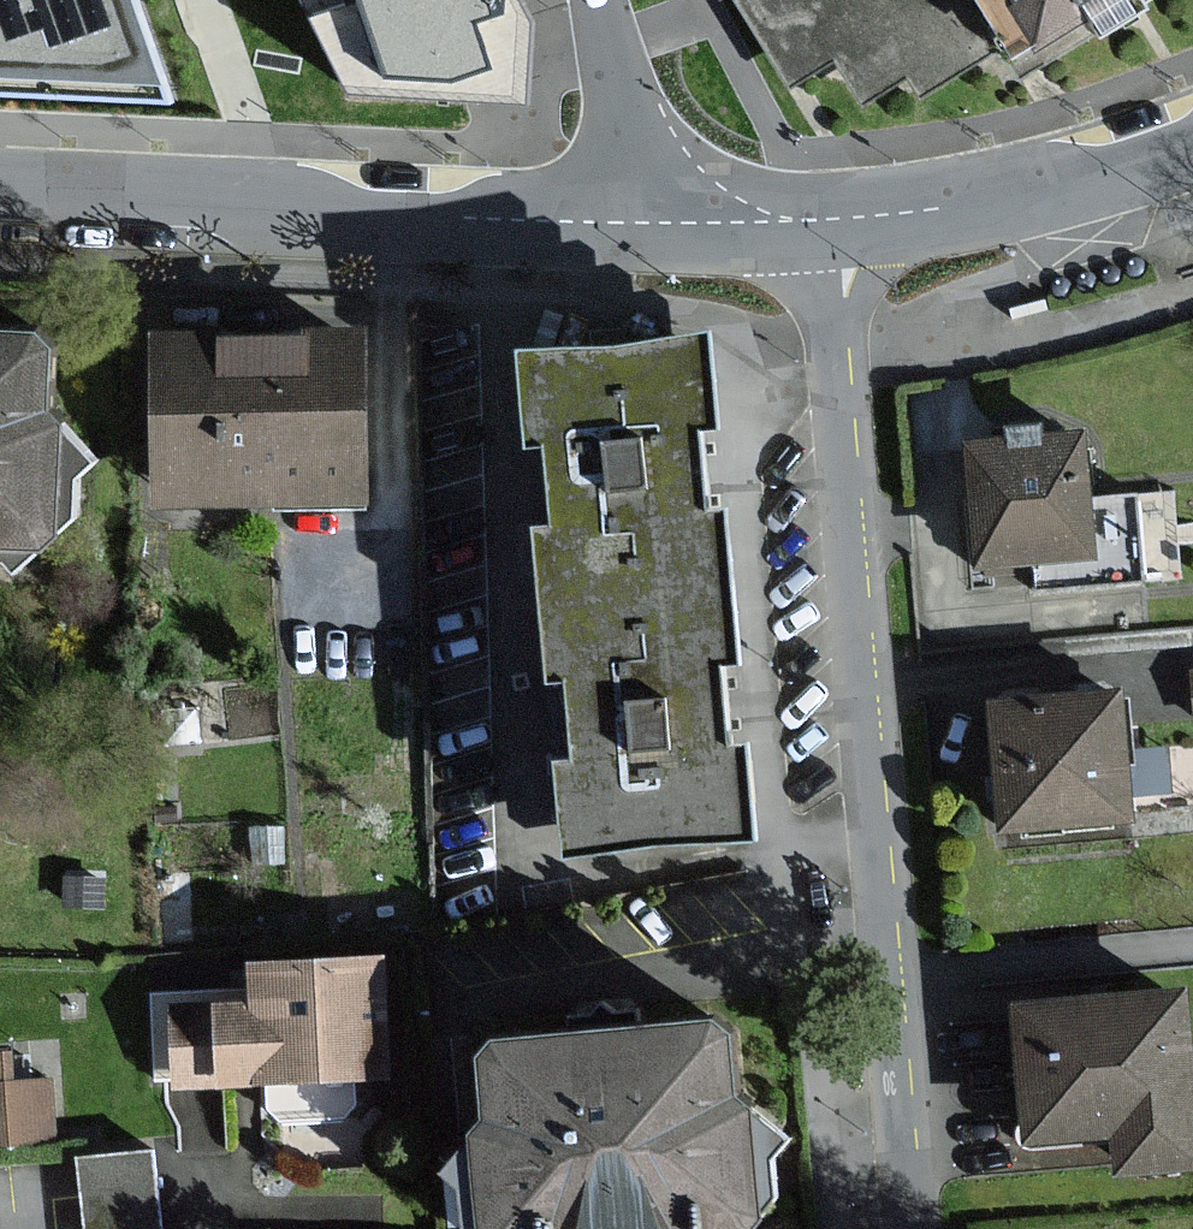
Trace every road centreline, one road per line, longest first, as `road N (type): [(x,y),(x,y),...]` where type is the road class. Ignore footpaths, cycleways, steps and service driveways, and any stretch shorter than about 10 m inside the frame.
road 1 (residential): [(841,217),(852,542),(906,1228)]
road 2 (residential): [(0,191),(680,216)]
road 3 (residential): [(841,217),(1028,191),(1192,138)]
road 4 (residential): [(602,0),(680,216)]
road 5 (residential): [(680,216),(841,217)]

